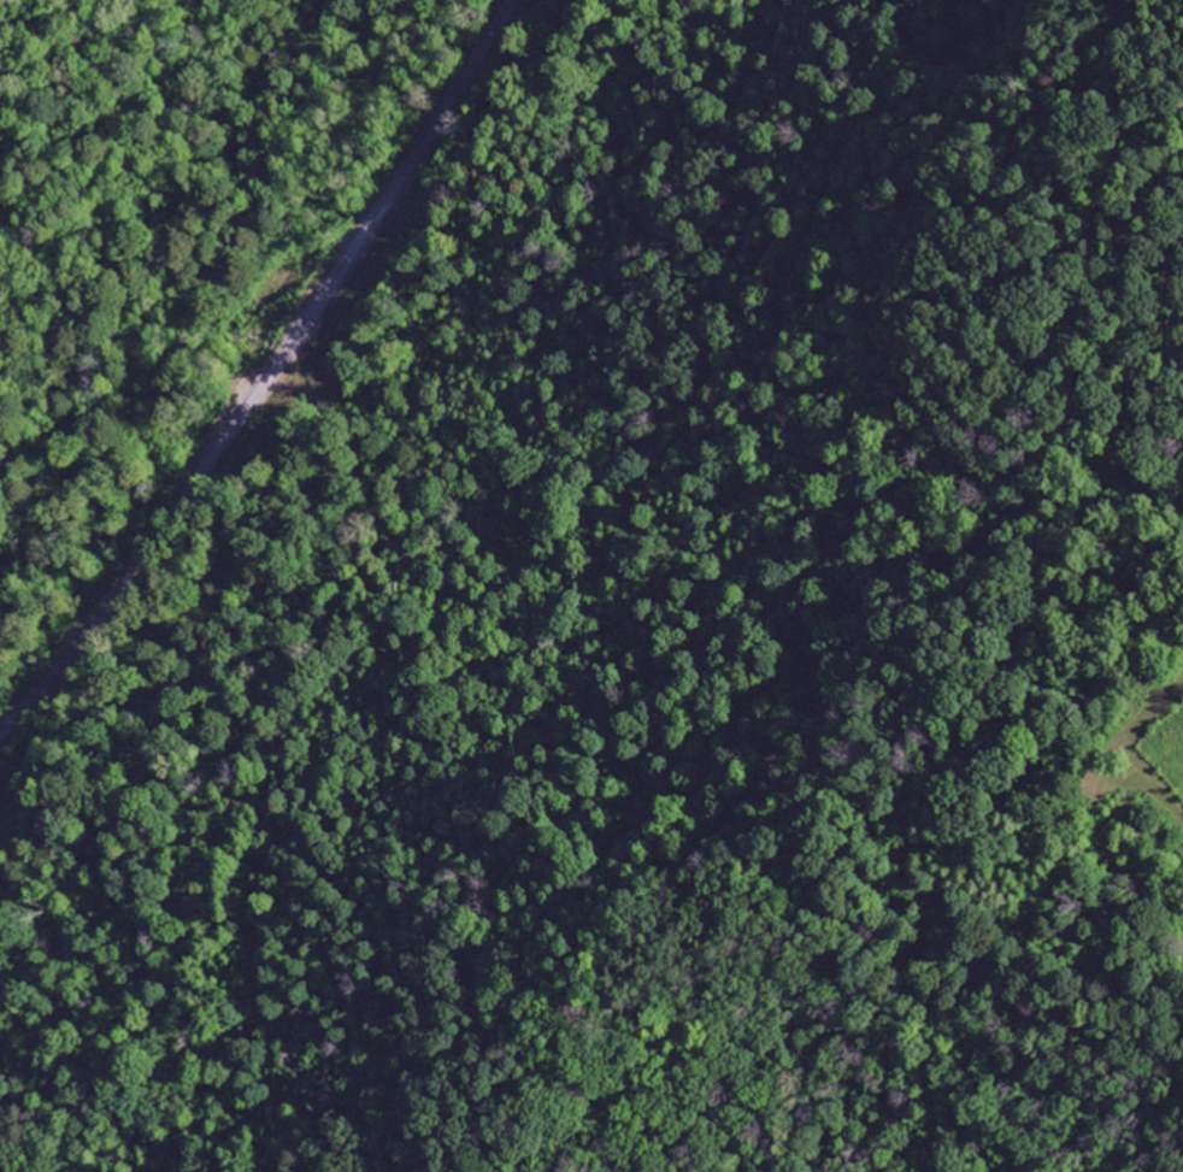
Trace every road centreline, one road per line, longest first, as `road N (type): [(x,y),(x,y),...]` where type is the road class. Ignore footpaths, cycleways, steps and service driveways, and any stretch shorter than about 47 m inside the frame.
road 1 (residential): [(0,732),(67,677),(134,596),(214,434),(254,399),(329,365),(349,340),(482,135),(566,25)]

